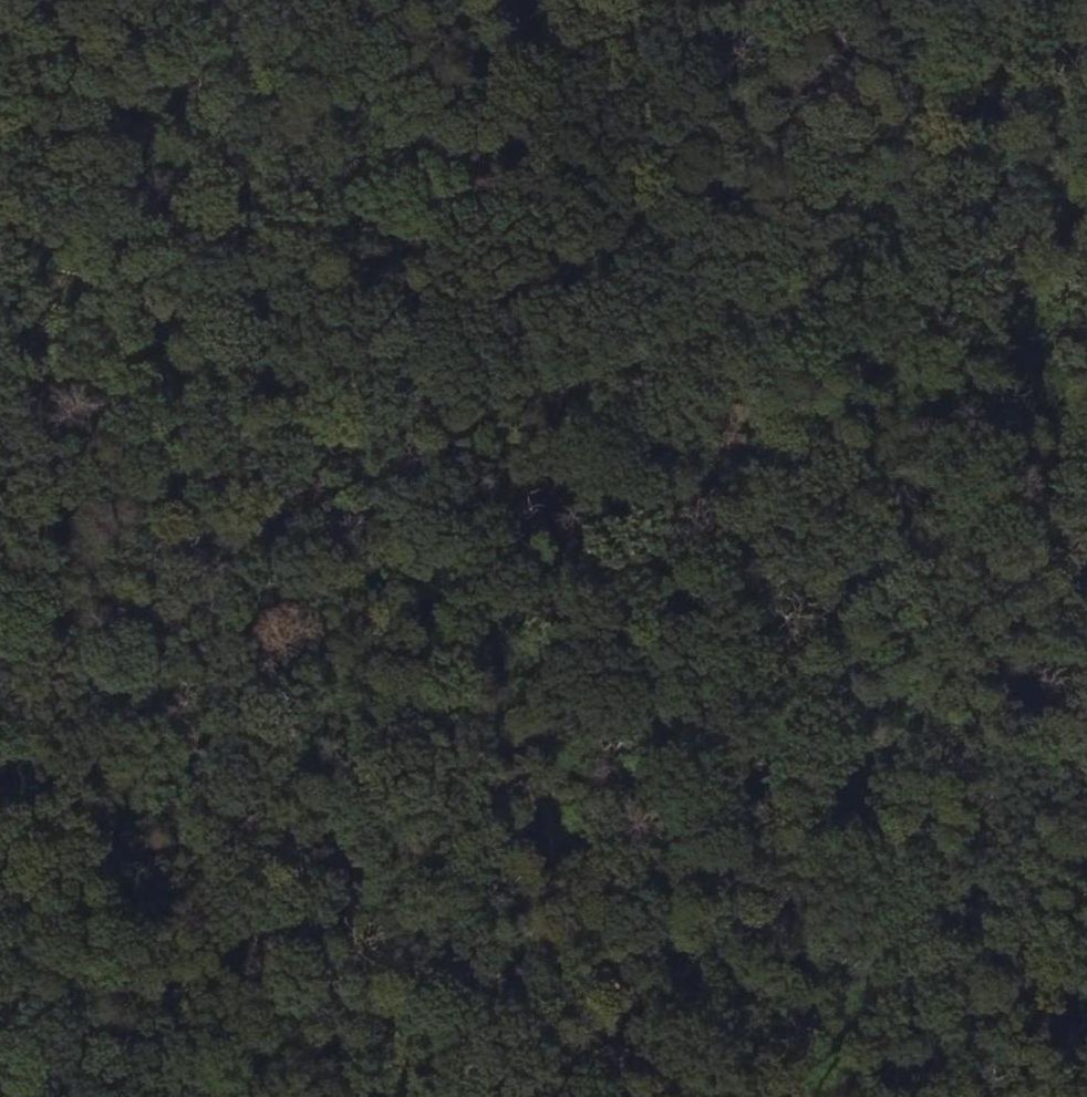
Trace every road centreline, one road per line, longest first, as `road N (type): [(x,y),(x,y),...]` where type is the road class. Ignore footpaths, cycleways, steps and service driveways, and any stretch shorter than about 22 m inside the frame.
road 1 (track): [(1086,815),(480,1072),(479,1096)]

